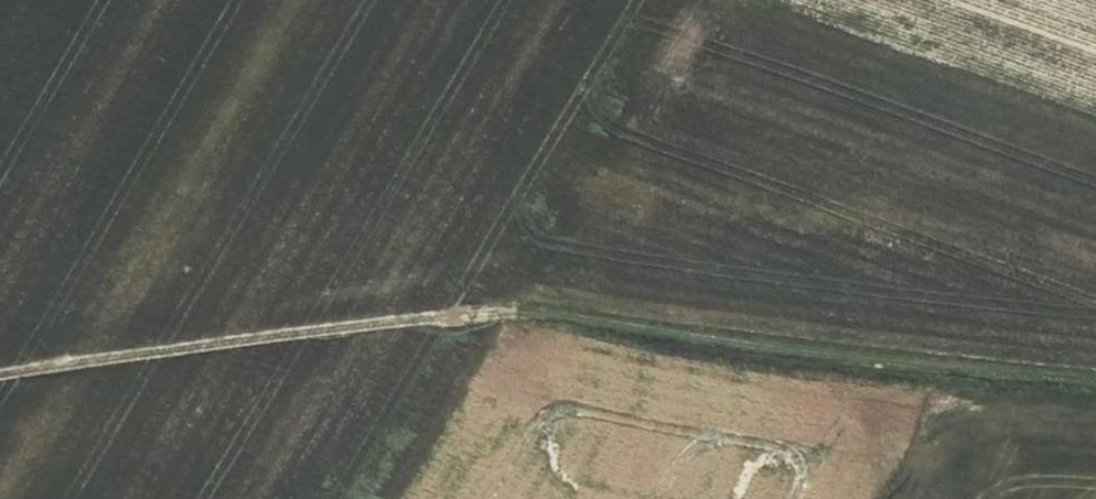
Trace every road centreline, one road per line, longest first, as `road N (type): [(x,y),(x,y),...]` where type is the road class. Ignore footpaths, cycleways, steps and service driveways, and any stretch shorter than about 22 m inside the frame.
road 1 (track): [(1095,377),(494,310),(0,379)]

